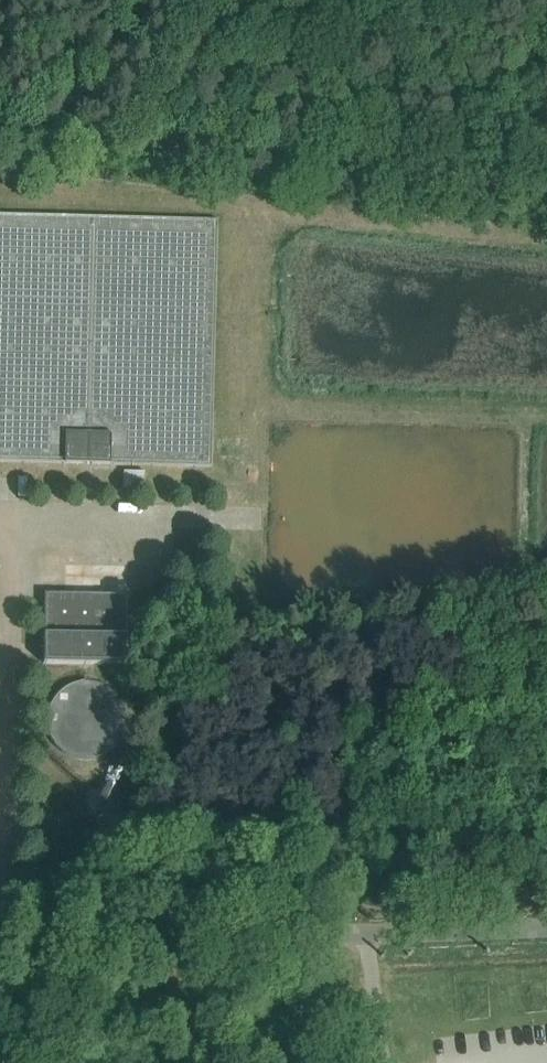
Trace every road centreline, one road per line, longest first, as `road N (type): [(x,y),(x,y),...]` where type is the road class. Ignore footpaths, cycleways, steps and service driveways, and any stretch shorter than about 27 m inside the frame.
road 1 (unclassified): [(9,950),(546,933)]
road 2 (residential): [(9,950),(11,515)]
road 3 (residential): [(11,515),(260,519)]

